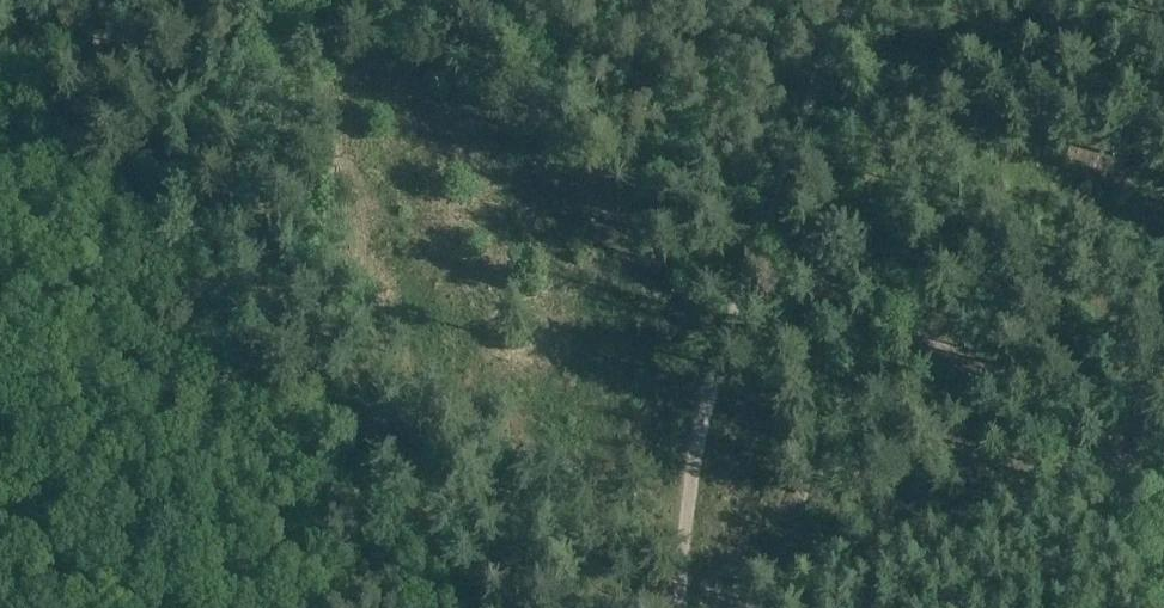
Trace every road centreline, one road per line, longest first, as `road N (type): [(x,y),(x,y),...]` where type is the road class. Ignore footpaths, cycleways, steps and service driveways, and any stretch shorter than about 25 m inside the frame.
road 1 (track): [(758,239),(1163,480)]
road 2 (track): [(373,0),(758,239)]
road 3 (track): [(680,607),(682,511),(699,411),(758,239)]
road 4 (track): [(758,239),(850,0)]

